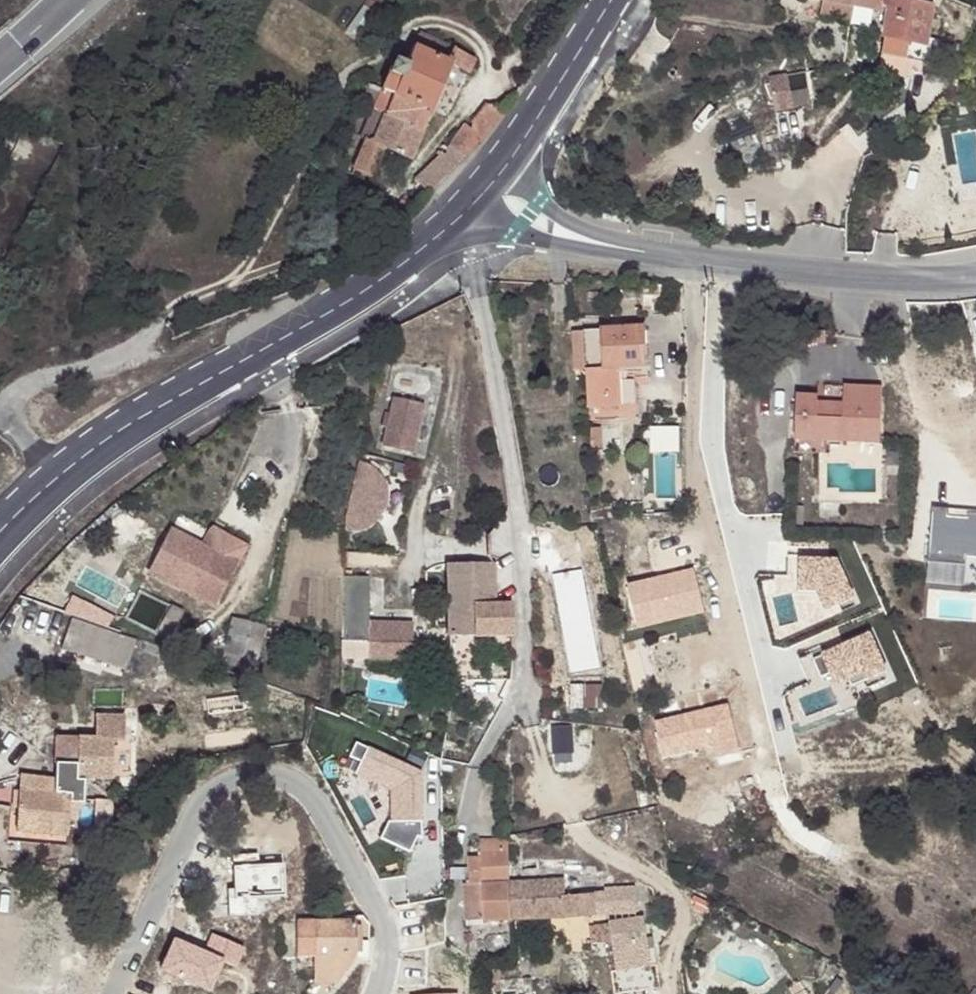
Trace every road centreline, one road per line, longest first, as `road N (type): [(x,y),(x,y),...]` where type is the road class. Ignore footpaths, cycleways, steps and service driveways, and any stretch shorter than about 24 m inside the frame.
road 1 (residential): [(440,256),(476,295),(519,513),(521,698),(477,767),(446,927),(387,939)]
road 2 (tertiary): [(442,209),(373,276),(140,413),(55,476),(0,529)]
road 3 (tertiary): [(0,573),(62,506),(380,306),(440,256)]
road 4 (residential): [(109,993),(187,838),(222,808),(268,796),(302,814),(338,849),(380,900),(387,939)]
road 5 (residential): [(975,275),(814,276),(647,251)]
road 6 (track): [(721,265),(711,446),(722,508),(745,534)]
road 7 (tertiary): [(507,181),(628,0)]
road 8 (tertiary): [(595,0),(484,165)]
road 9 (residential): [(472,224),(542,242),(647,251)]
road 10 (residential): [(647,251),(567,226),(507,181)]

